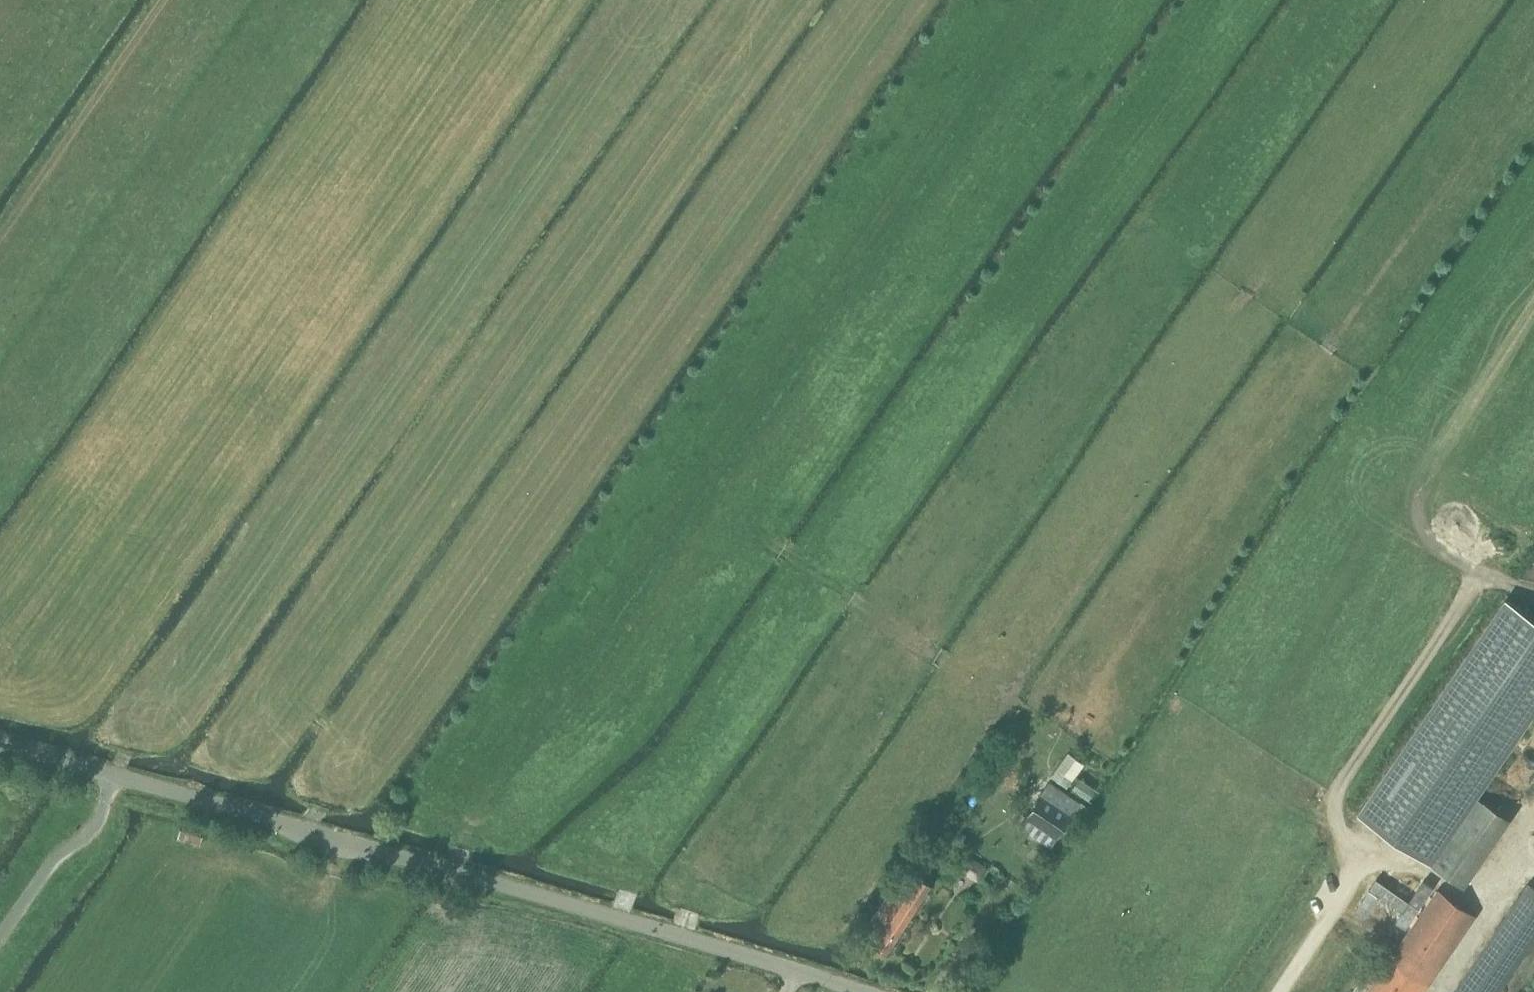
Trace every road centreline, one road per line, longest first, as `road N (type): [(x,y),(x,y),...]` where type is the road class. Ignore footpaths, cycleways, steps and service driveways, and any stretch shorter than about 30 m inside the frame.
road 1 (unclassified): [(0,742),(856,991)]

